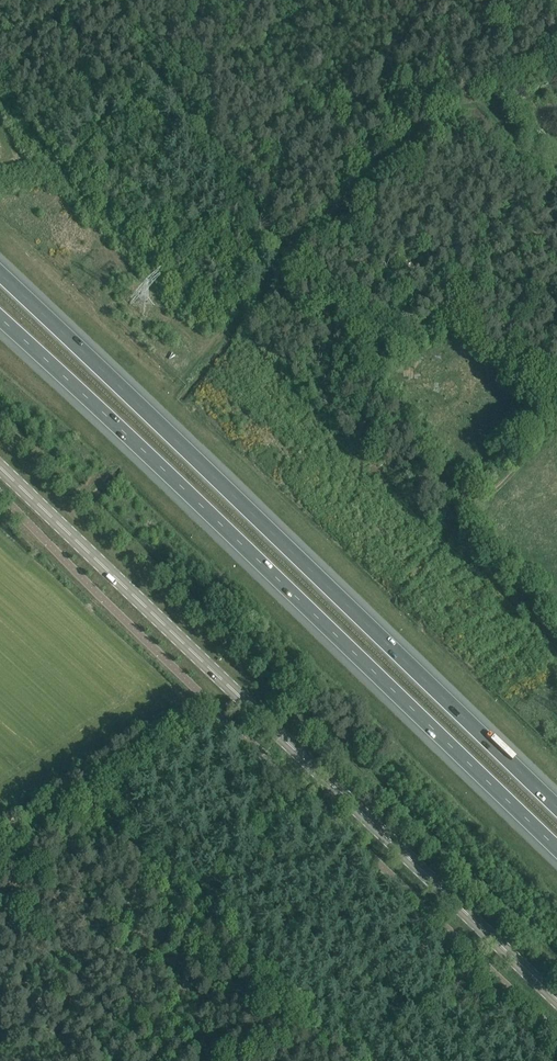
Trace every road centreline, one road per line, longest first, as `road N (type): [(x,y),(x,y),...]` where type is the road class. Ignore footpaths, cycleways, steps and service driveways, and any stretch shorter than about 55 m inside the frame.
road 1 (motorway): [(556,808),(0,274)]
road 2 (tertiary): [(556,999),(0,467)]
road 3 (motorway): [(0,318),(556,848)]
road 4 (track): [(471,514),(283,251)]
road 5 (track): [(283,251),(107,0)]
road 6 (track): [(283,251),(467,89)]
road 7 (track): [(471,514),(556,646)]

